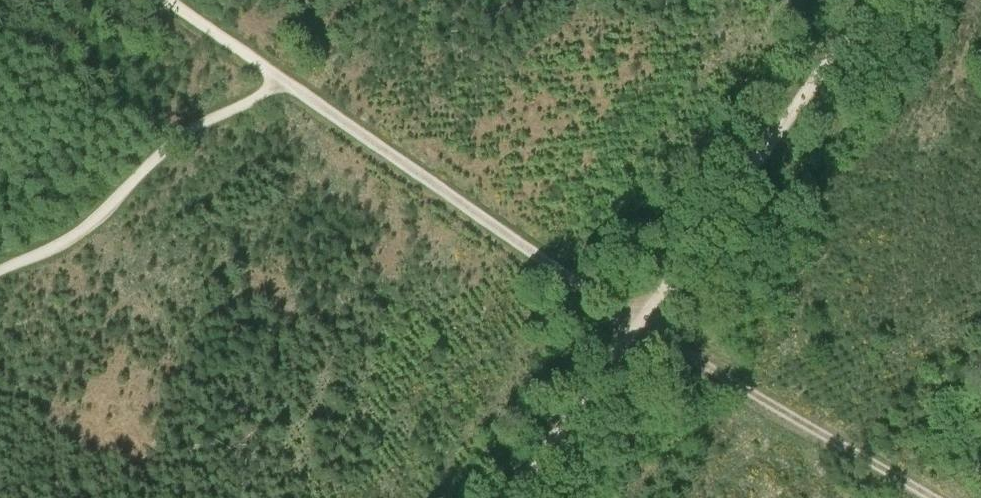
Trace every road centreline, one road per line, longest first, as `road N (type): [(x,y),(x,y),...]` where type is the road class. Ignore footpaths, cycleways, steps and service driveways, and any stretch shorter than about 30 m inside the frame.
road 1 (track): [(167,0),(637,324),(936,497)]
road 2 (track): [(509,497),(874,0)]
road 3 (track): [(286,82),(192,131),(69,241),(0,272)]

